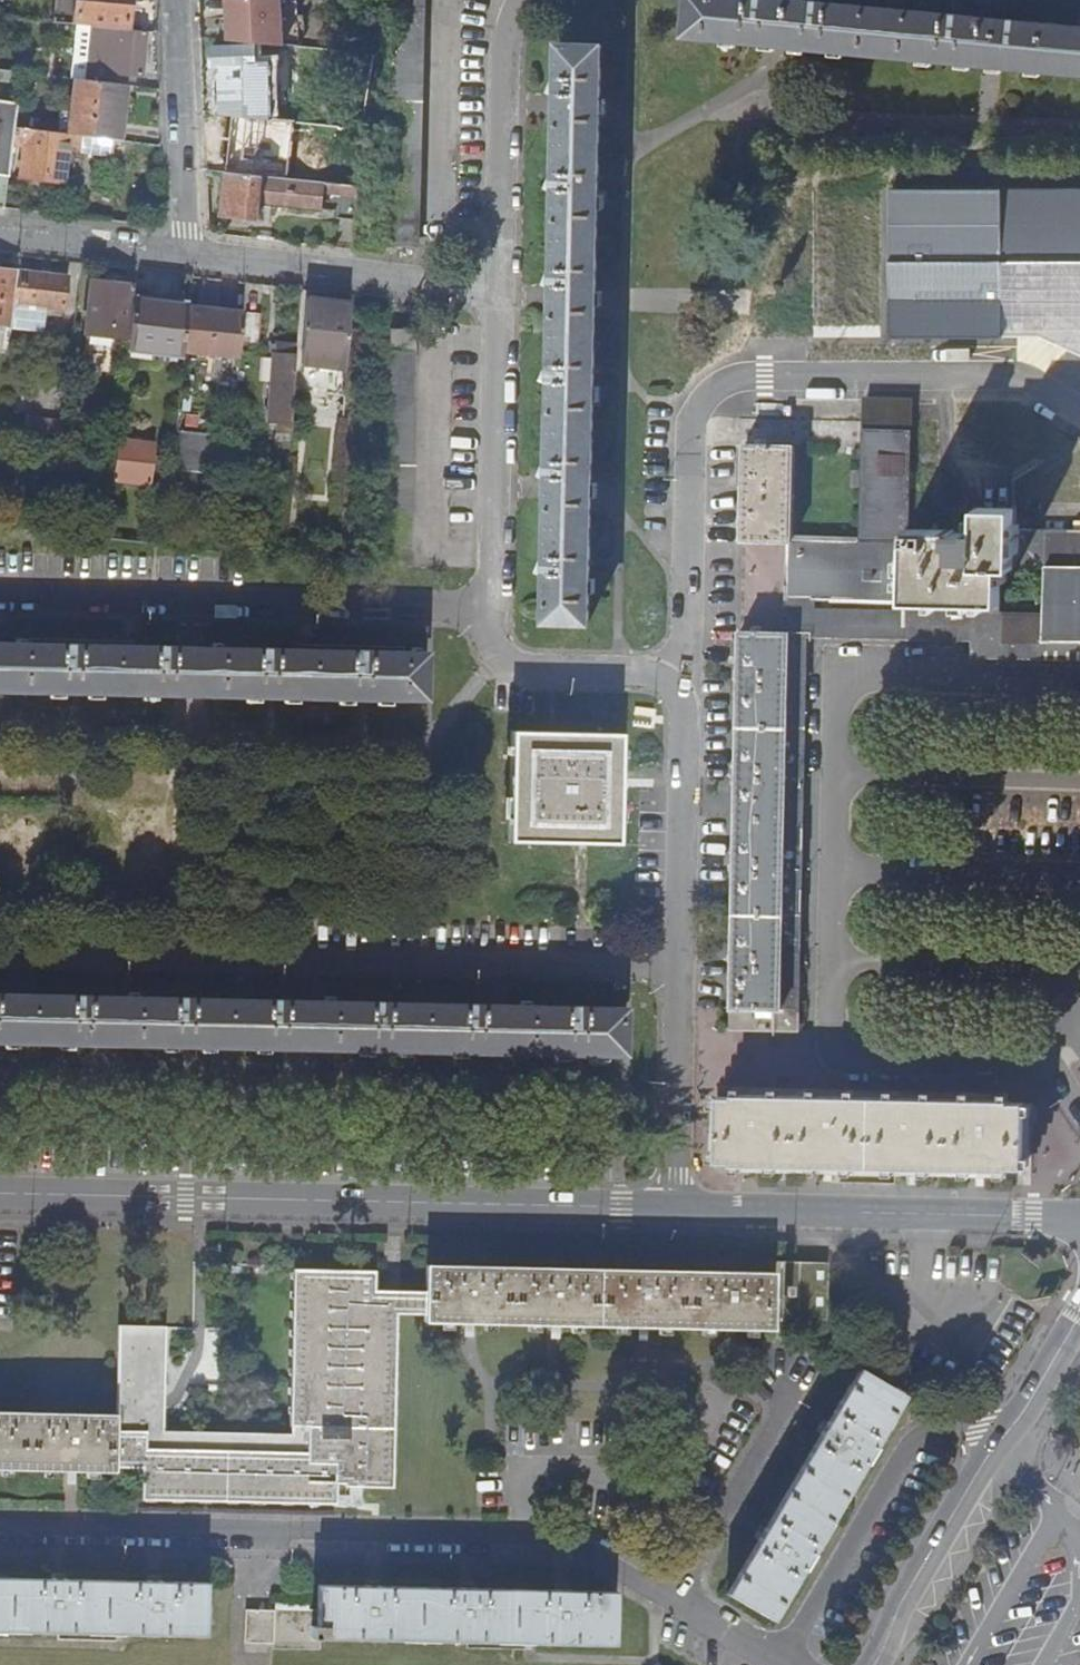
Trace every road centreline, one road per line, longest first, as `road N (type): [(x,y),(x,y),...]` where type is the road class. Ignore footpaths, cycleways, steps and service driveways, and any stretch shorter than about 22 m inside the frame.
road 1 (residential): [(1079,687),(963,685),(925,666),(838,659),(829,1056),(1042,1060)]
road 2 (residential): [(0,1520),(542,1522),(672,1604),(790,1664)]
road 3 (residential): [(681,682),(685,427),(702,400),(731,380),(1018,379),(1079,415)]
road 4 (residential): [(0,956),(679,974)]
road 5 (residential): [(671,1219),(0,1194)]
road 6 (residential): [(0,598),(490,610)]
road 7 (residential): [(1079,1221),(671,1219)]
road 8 (residential): [(875,1664),(1021,1433),(1079,1324)]
road 9 (residential): [(185,257),(500,299)]
road 10 (residential): [(500,299),(490,610)]
road 11 (residential): [(520,0),(504,24),(500,299)]
road 12 (residential): [(681,682),(679,974)]
road 13 (residential): [(185,257),(173,0)]
road 14 (residential): [(679,974),(671,1219)]
road 15 (residential): [(490,610),(497,662),(509,671),(681,682)]
road 16 (residential): [(0,234),(185,257)]

